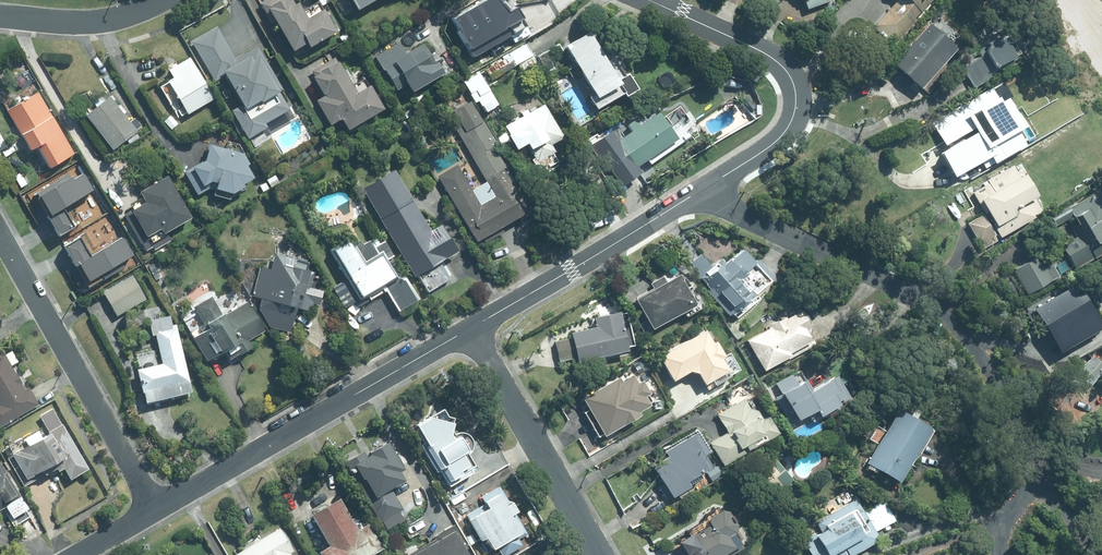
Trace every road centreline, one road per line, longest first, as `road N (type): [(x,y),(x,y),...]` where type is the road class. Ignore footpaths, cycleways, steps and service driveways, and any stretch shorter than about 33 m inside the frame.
road 1 (residential): [(1000,554),(999,536),(1033,444),(1020,407),(914,292),(696,194)]
road 2 (residential): [(471,329),(156,508)]
road 3 (residential): [(696,194),(785,131),(793,85),(767,54),(649,0)]
road 4 (residential): [(0,232),(156,508)]
road 5 (residential): [(696,194),(471,329)]
road 6 (residential): [(600,554),(471,329)]
road 7 (residential): [(158,0),(80,22),(0,14)]

